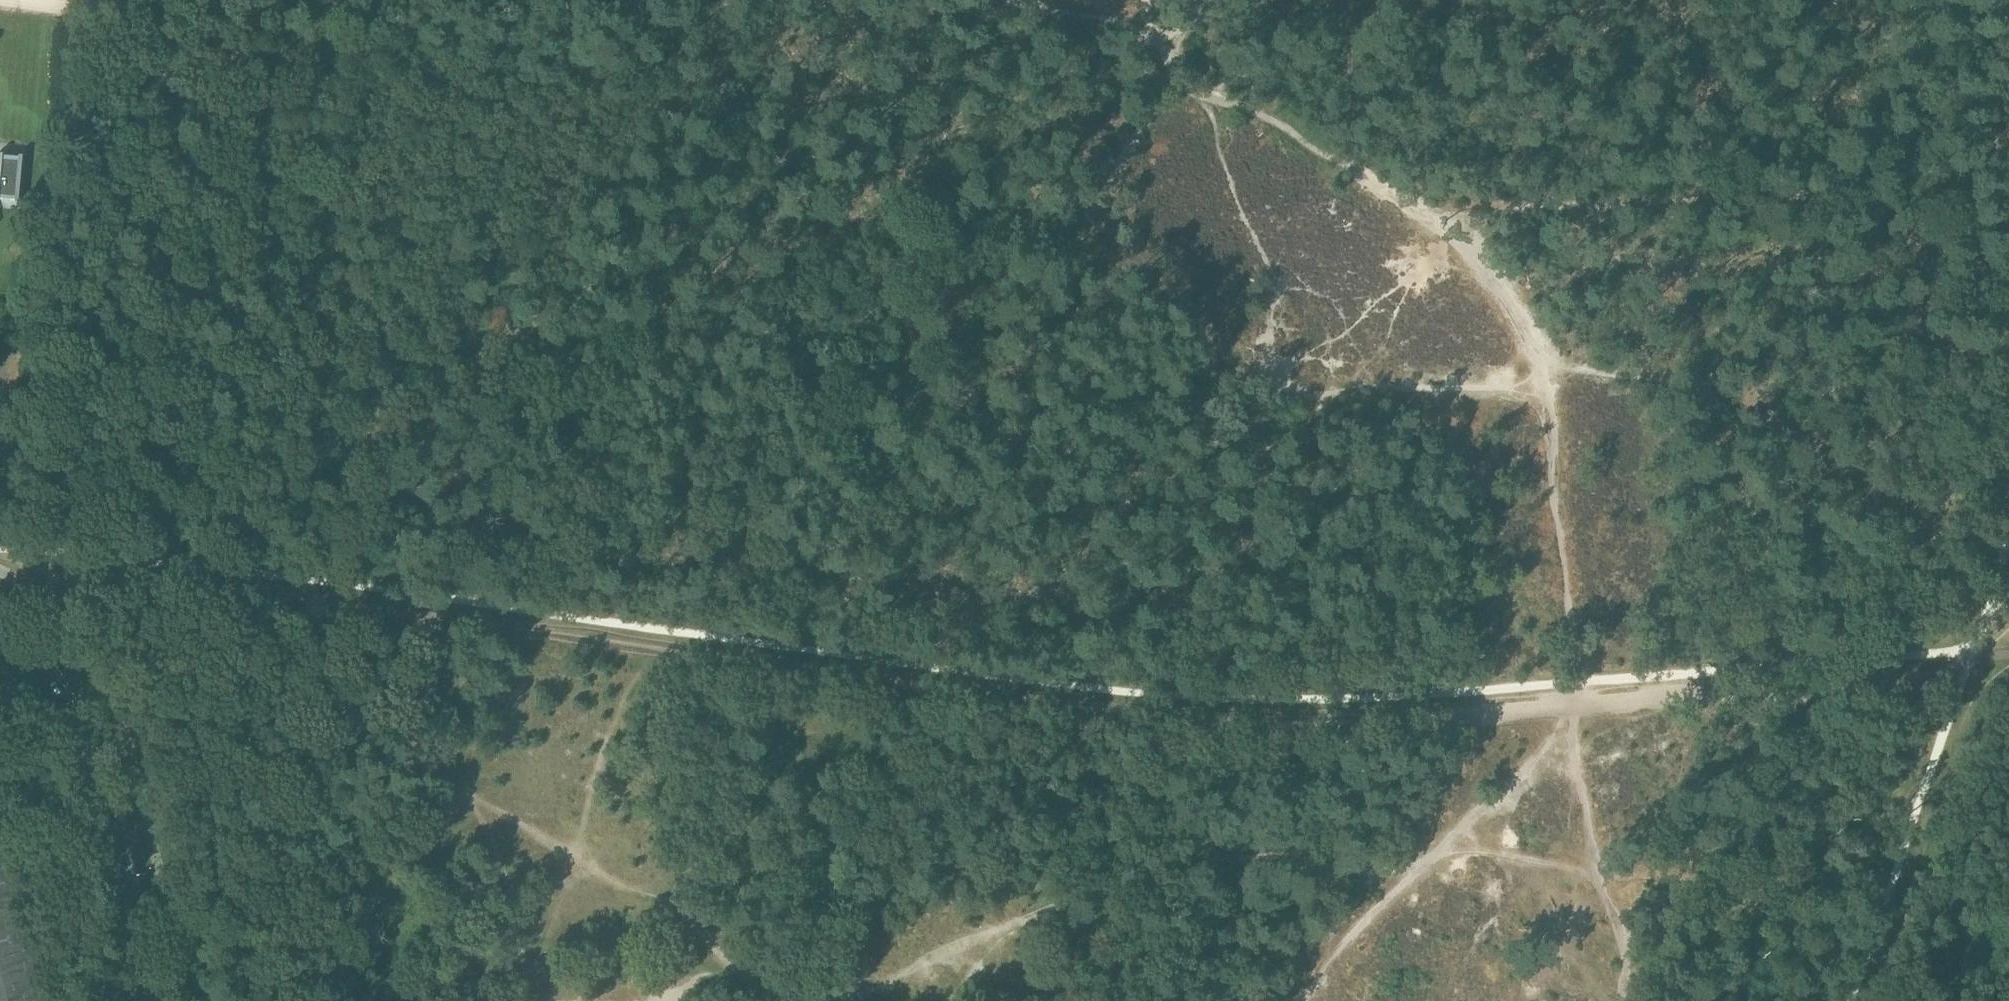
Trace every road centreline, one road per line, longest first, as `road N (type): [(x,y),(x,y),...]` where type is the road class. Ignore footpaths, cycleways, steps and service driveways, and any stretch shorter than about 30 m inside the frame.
road 1 (secondary): [(143,1000),(60,711),(0,627)]

